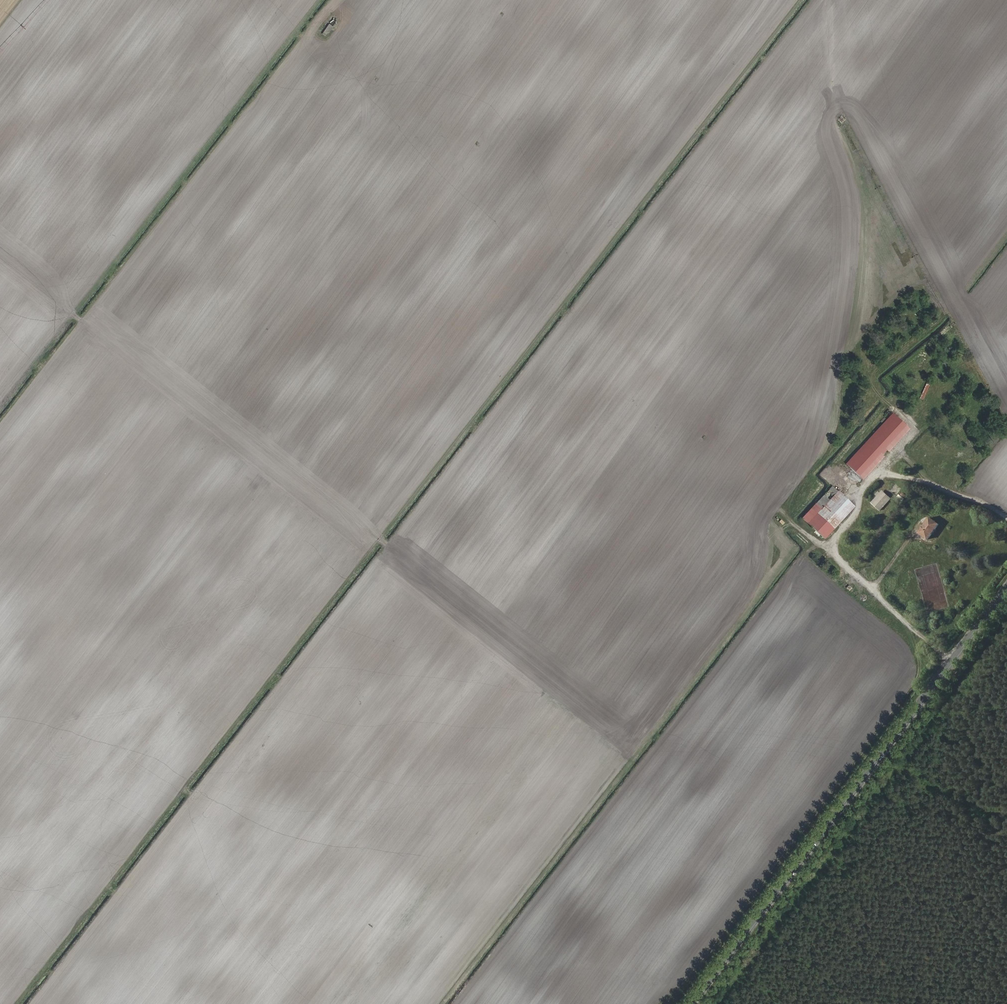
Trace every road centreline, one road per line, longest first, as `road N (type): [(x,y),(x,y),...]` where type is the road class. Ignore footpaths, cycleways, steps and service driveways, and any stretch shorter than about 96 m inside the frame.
road 1 (primary): [(1006,591),(692,1003)]

